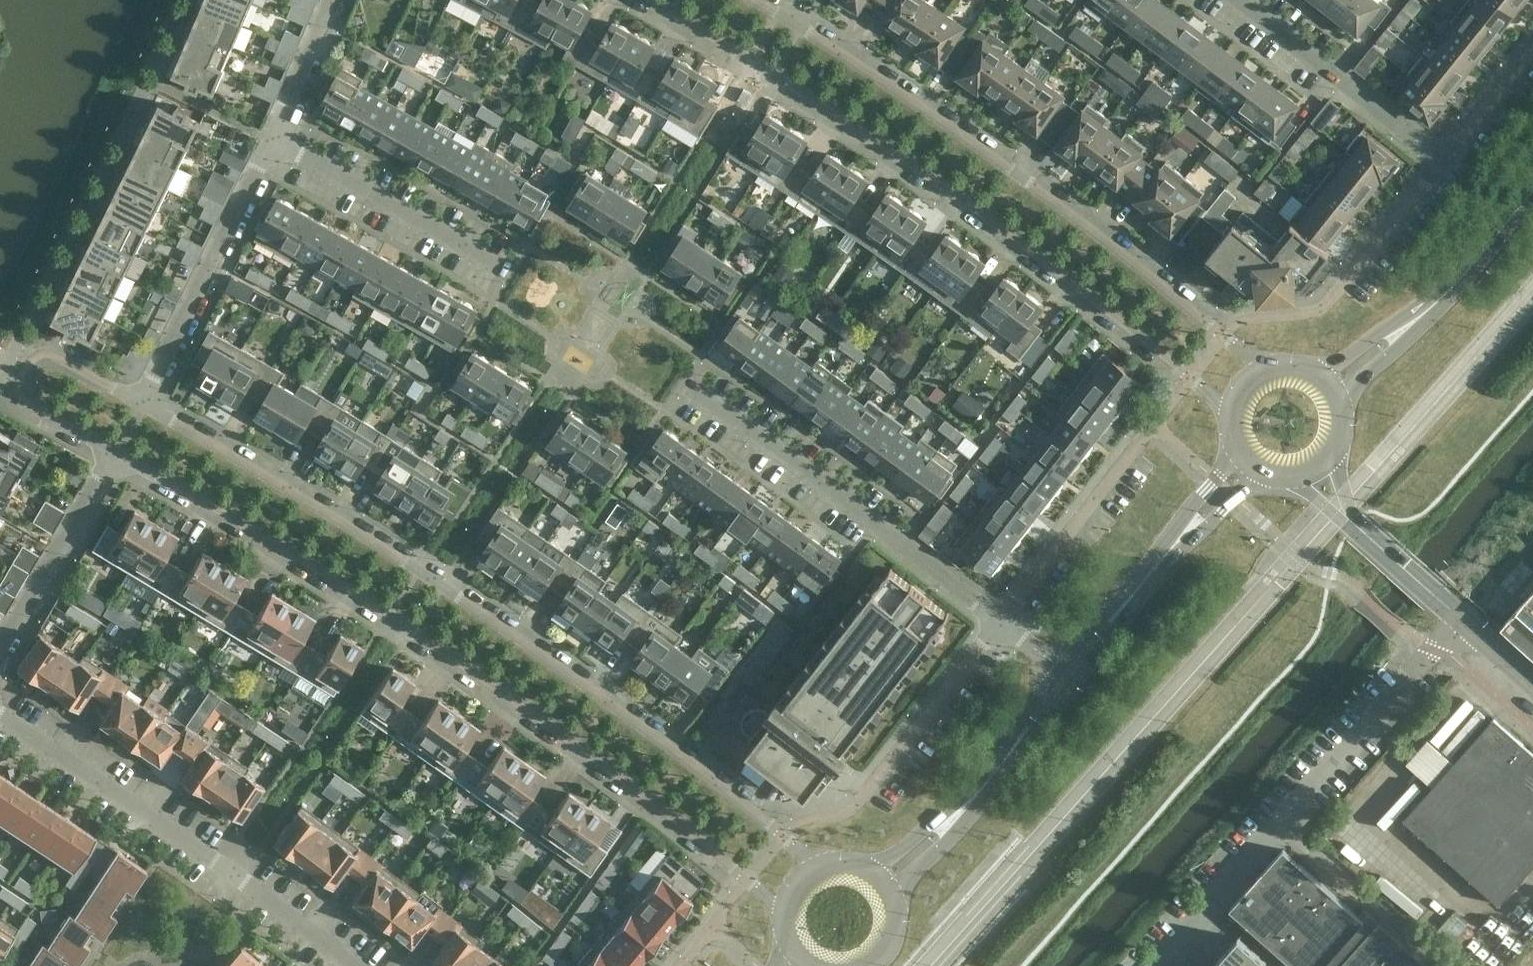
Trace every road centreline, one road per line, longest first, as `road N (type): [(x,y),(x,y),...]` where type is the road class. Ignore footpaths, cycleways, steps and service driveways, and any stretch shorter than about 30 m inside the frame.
road 1 (residential): [(821,867),(679,750),(445,583),(142,402)]
road 2 (residential): [(114,449),(486,679),(785,913)]
road 3 (residential): [(642,0),(776,74),(1230,409)]
road 4 (residential): [(1265,366),(1071,211),(760,0)]
road 5 (residential): [(360,965),(236,870),(0,718)]
road 6 (residential): [(1000,620),(910,544),(687,388)]
road 7 (residential): [(142,402),(273,138)]
road 8 (secondary): [(1331,385),(1453,286),(1532,186)]
road 9 (residential): [(516,276),(273,138)]
road 10 (residential): [(142,402),(50,354),(25,365),(17,386),(27,401),(114,449)]
road 11 (residential): [(1441,162),(1238,0)]
road 12 (residential): [(1000,620),(1139,441)]
road 13 (residential): [(0,643),(114,449)]
road 14 (residential): [(865,794),(1000,620)]
road 15 (secondary): [(958,812),(1067,675)]
road 16 (secondary): [(1067,675),(1170,550)]
road 17 (residential): [(1342,282),(1441,162)]
road 18 (residential): [(273,138),(334,0)]
road 19 (residential): [(1441,162),(1532,48)]
road 20 (unclassified): [(1464,622),(1357,526)]
road 21 (secondary): [(1170,550),(1262,470)]
road 22 (secondary): [(1239,450),(1170,550)]

